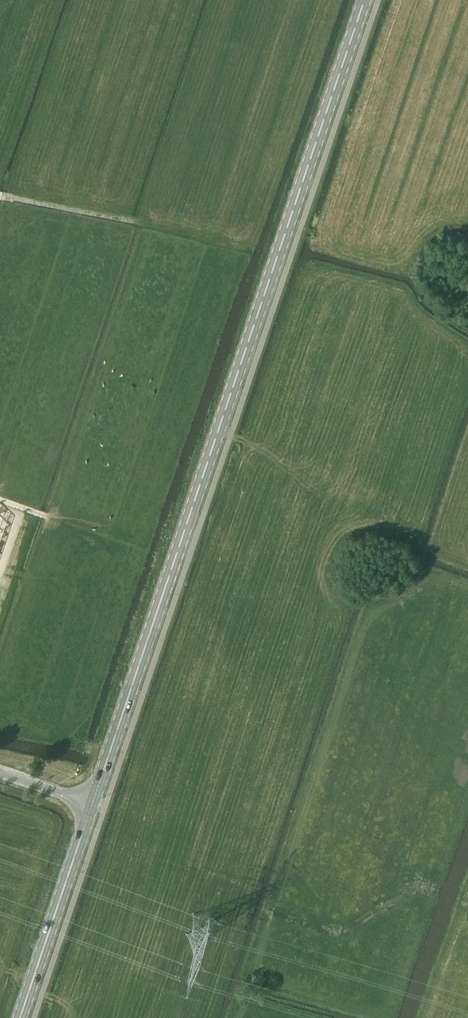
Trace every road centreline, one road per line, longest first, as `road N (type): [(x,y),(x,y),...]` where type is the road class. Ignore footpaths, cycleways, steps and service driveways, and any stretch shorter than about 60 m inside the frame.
road 1 (secondary): [(93,804),(365,0)]
road 2 (secondary): [(21,1017),(93,804)]
road 3 (track): [(142,223),(0,196)]

